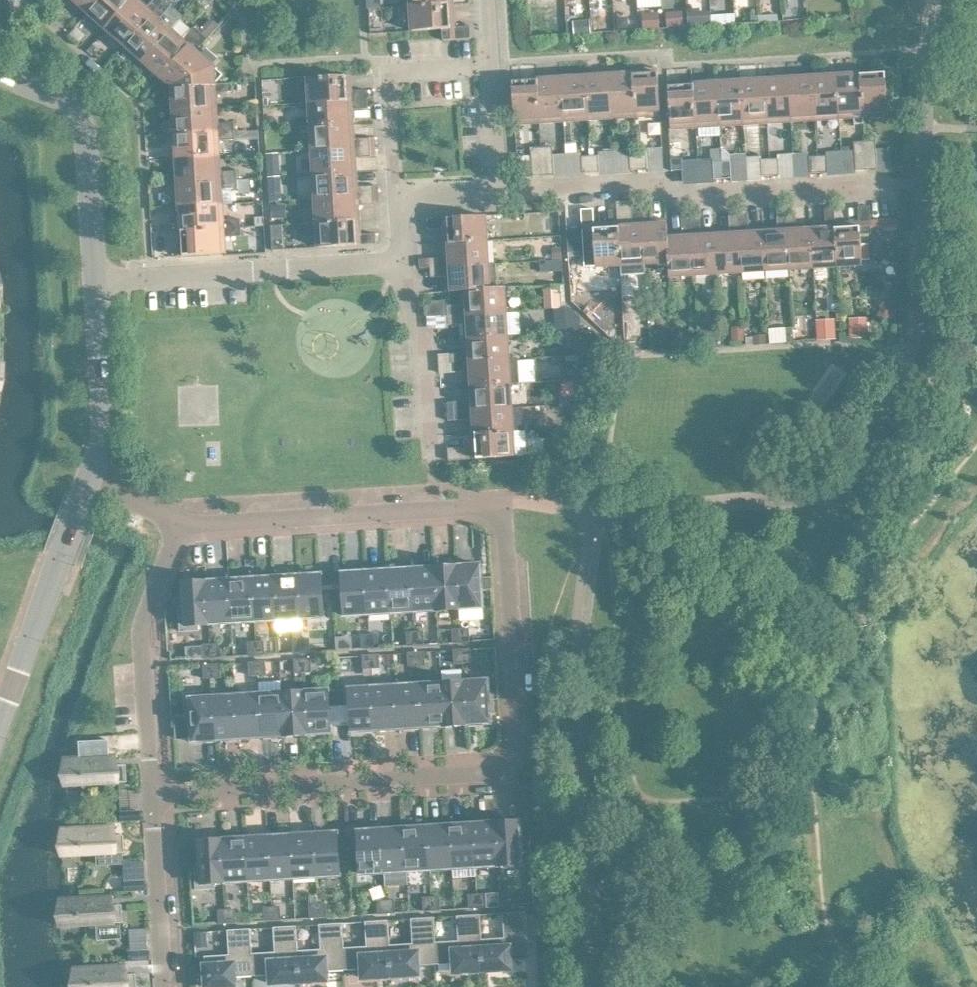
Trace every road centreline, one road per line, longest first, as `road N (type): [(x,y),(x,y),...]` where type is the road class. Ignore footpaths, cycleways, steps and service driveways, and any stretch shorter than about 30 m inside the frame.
road 1 (residential): [(182,517),(507,502),(519,759),(156,784)]
road 2 (residential): [(500,183),(662,176),(687,193),(901,177)]
road 3 (residential): [(95,268),(404,254)]
road 4 (residential): [(156,784),(142,618),(182,517)]
road 5 (unclassified): [(0,717),(91,470)]
road 6 (unclassified): [(95,268),(88,141),(73,95),(0,67)]
road 7 (residential): [(401,189),(393,63),(478,58)]
road 8 (unclassified): [(91,470),(103,437),(95,268)]
road 9 (residential): [(156,784),(167,986)]
road 10 (residential): [(442,442),(425,320),(414,312),(404,254)]
road 11 (residential): [(500,183),(492,0)]

